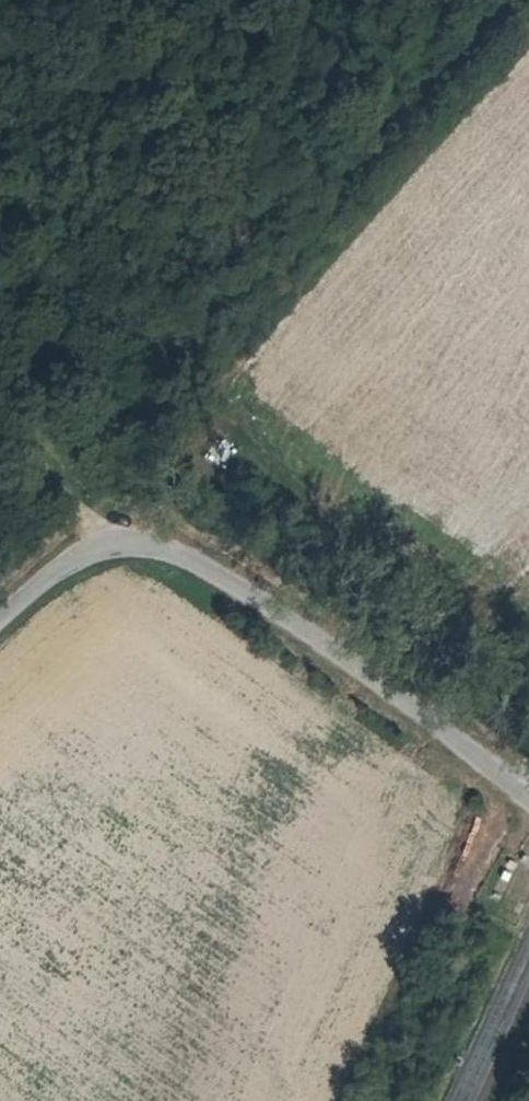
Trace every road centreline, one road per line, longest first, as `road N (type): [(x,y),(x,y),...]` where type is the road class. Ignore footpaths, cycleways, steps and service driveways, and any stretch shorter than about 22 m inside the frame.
road 1 (unclassified): [(0,626),(58,574),(99,551),(179,559),(321,644),(528,808)]
road 2 (track): [(99,551),(0,383)]

